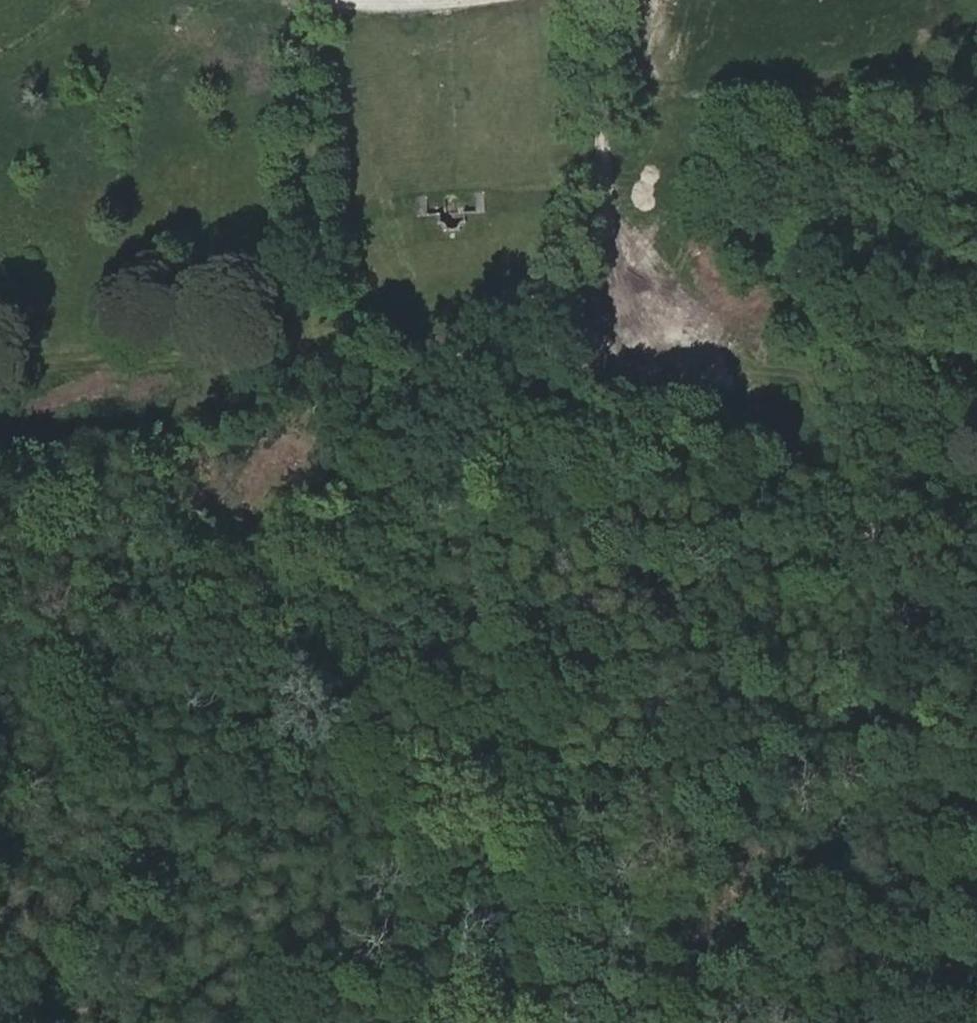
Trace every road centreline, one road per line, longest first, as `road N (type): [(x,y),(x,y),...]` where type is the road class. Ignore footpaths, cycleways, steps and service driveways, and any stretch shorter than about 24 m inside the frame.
road 1 (track): [(293,0),(309,325),(319,344),(381,355),(547,326),(583,302),(602,262),(590,0)]

